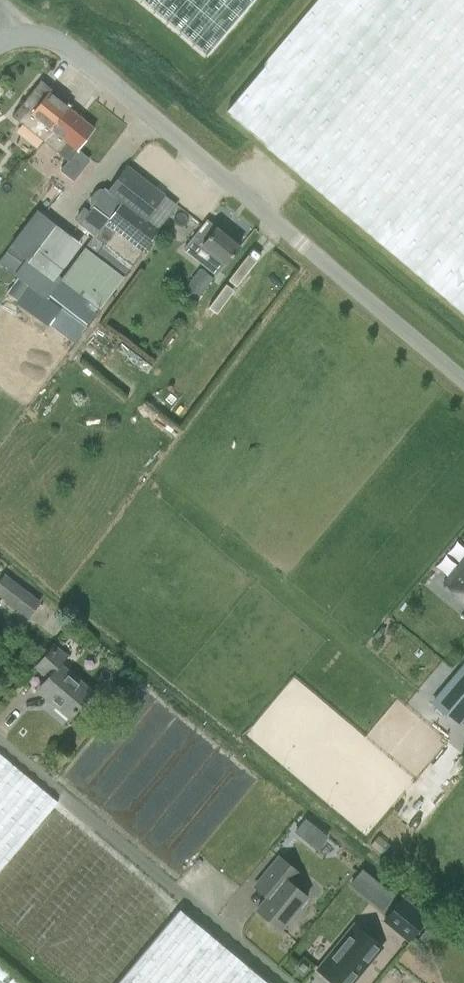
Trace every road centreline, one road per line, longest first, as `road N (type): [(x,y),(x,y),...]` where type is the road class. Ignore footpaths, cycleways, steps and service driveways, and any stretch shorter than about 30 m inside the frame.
road 1 (unclassified): [(463,386),(82,69),(11,34),(0,43)]
road 2 (unclassified): [(280,982),(0,751)]

